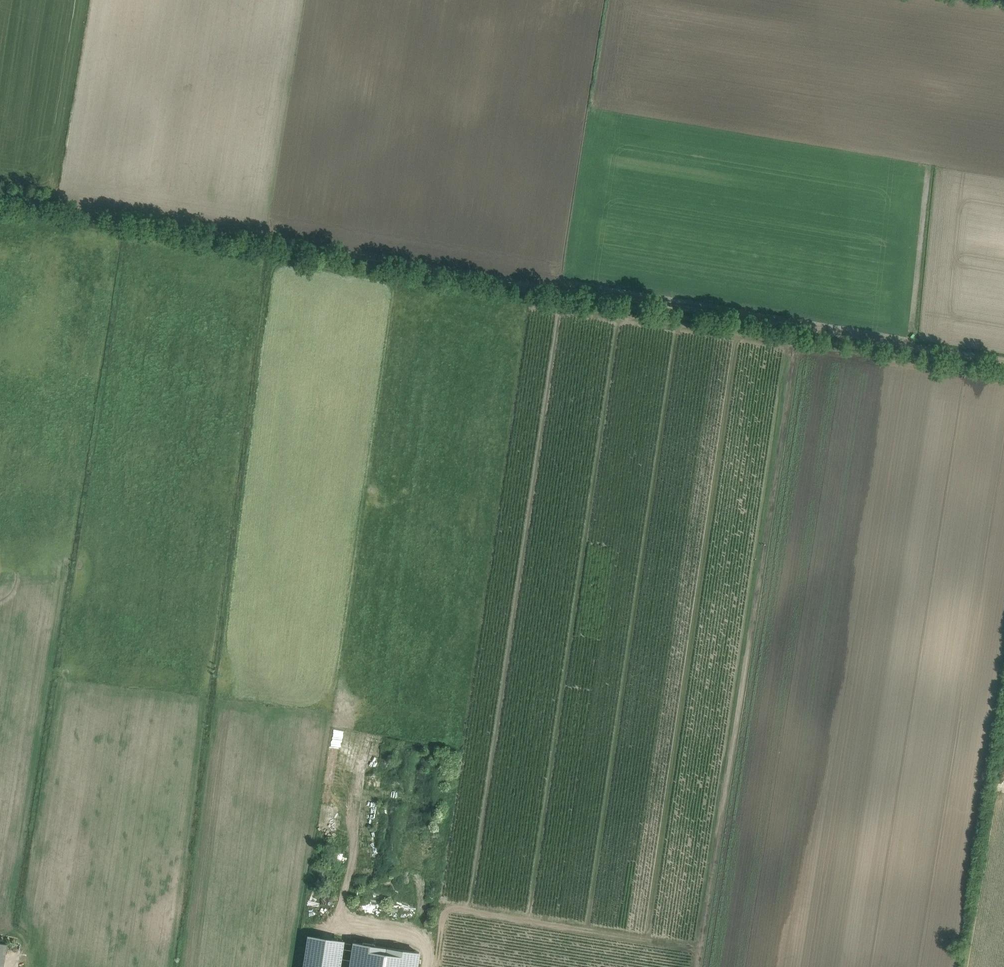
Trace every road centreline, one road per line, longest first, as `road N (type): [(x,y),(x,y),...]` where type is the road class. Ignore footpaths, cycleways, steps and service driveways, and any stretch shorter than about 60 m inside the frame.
road 1 (track): [(800,328),(0,195)]
road 2 (track): [(696,966),(800,328)]
road 3 (track): [(1003,360),(800,328)]

